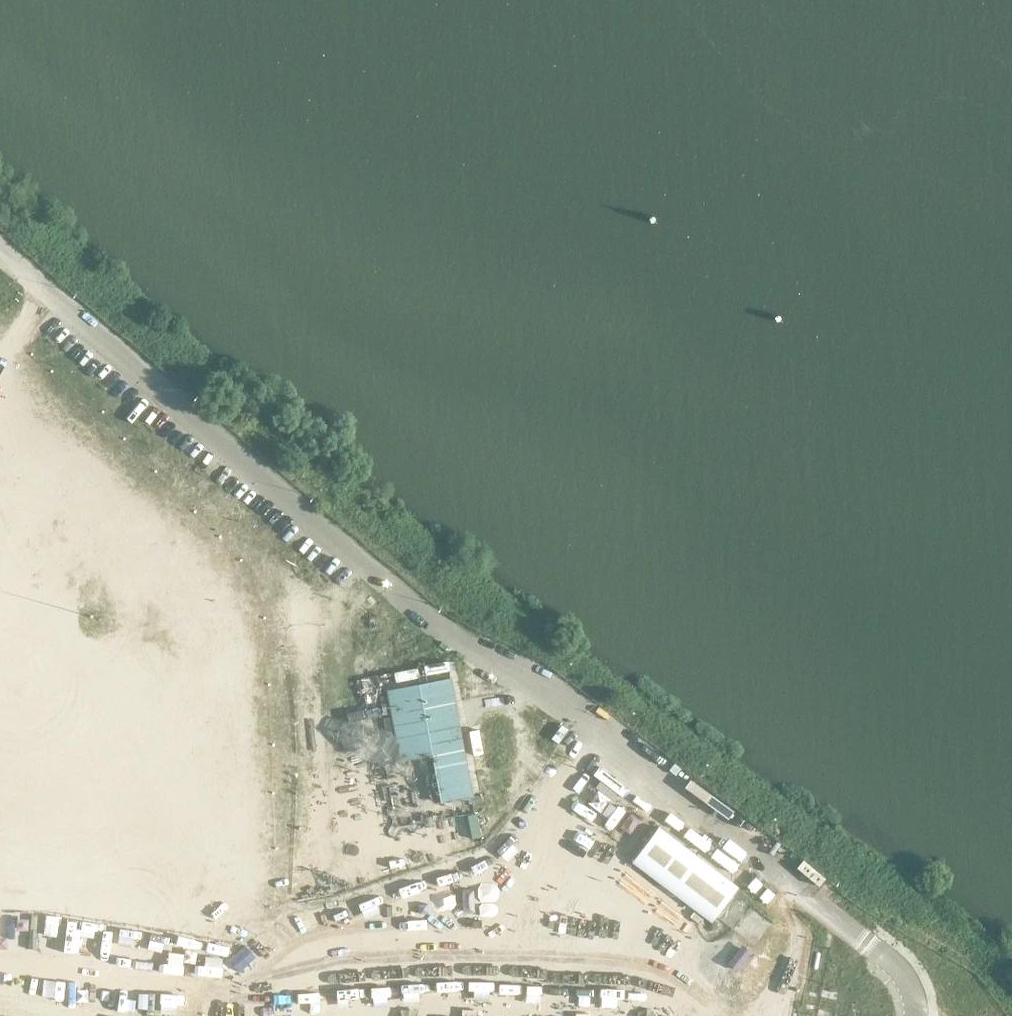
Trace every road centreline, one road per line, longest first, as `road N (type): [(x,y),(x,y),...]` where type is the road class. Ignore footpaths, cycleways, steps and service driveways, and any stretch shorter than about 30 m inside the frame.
road 1 (unclassified): [(914,1015),(904,970),(812,899)]

